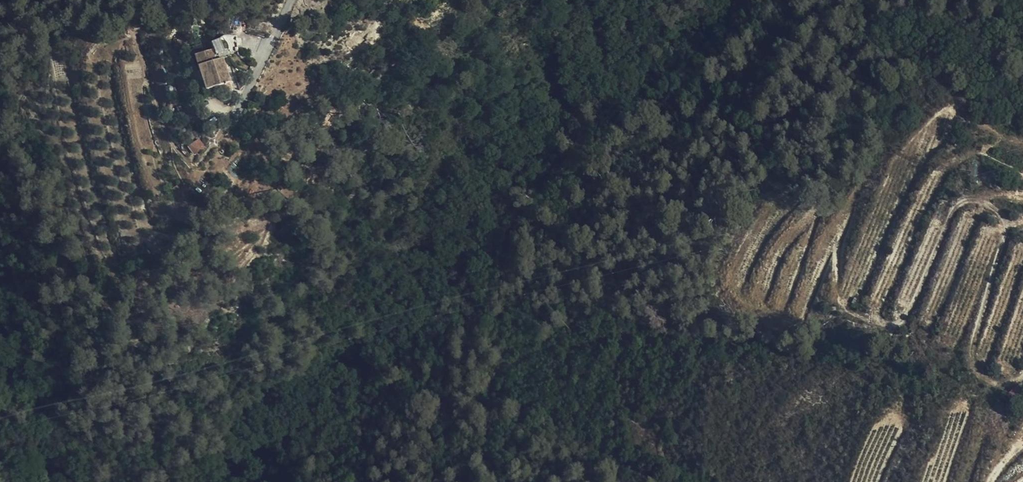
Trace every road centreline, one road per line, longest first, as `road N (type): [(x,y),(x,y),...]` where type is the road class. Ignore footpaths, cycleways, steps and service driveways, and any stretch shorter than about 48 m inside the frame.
road 1 (track): [(1022,372),(1006,386),(988,379),(972,351),(1003,215),(977,200),(950,211),(902,322),(891,327),(849,309),(830,248),(800,320),(784,319),(740,299),(733,287),(749,250),(793,198)]

